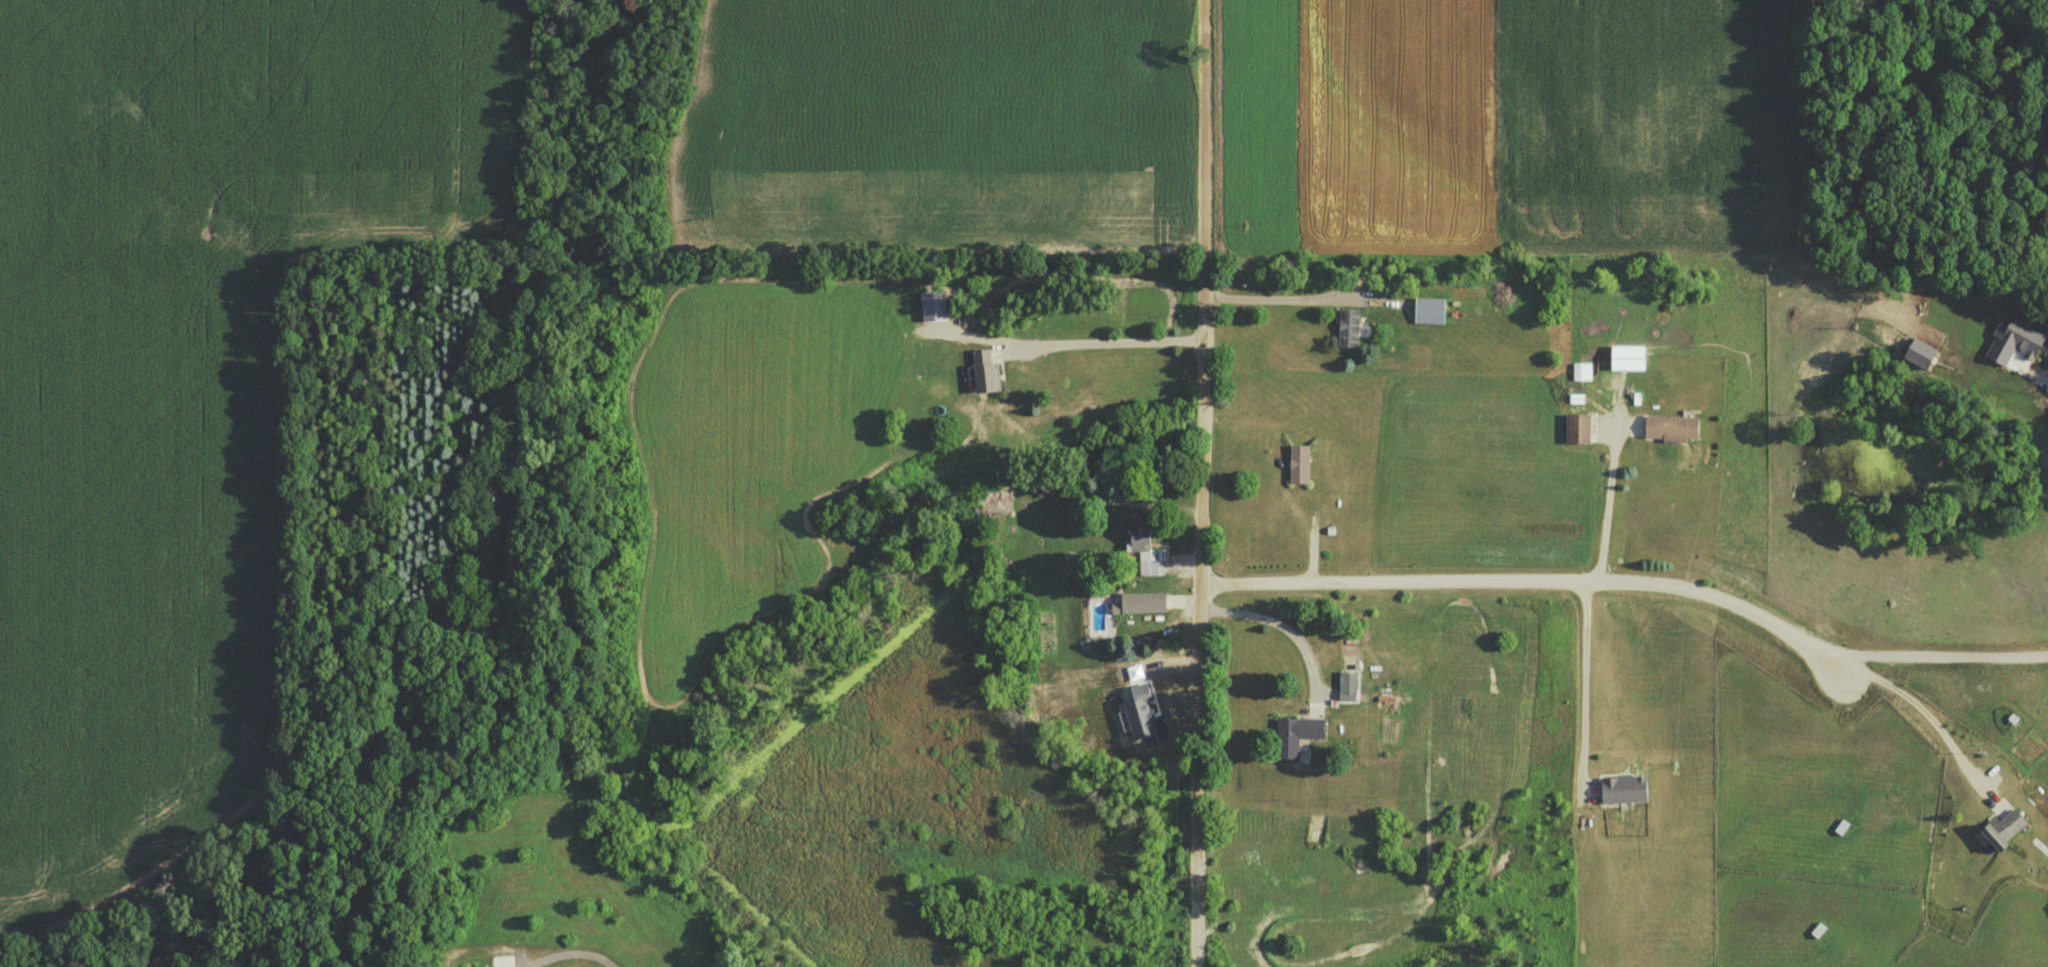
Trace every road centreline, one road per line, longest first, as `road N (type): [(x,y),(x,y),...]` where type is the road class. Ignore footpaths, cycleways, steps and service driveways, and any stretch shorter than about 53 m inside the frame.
road 1 (residential): [(1199,966),(1202,0)]
road 2 (residential): [(1202,585),(1638,582),(1730,601),(1845,673)]

